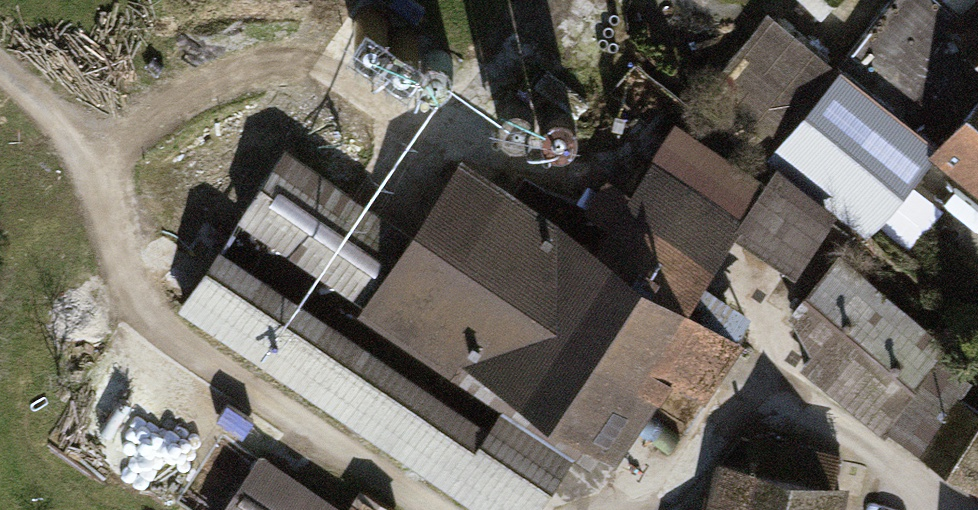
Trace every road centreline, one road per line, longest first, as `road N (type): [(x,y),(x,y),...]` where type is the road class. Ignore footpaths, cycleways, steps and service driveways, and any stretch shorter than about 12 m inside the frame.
road 1 (track): [(445,509),(221,367),(127,297),(89,148),(0,75)]
road 2 (track): [(977,501),(758,381),(673,509)]

